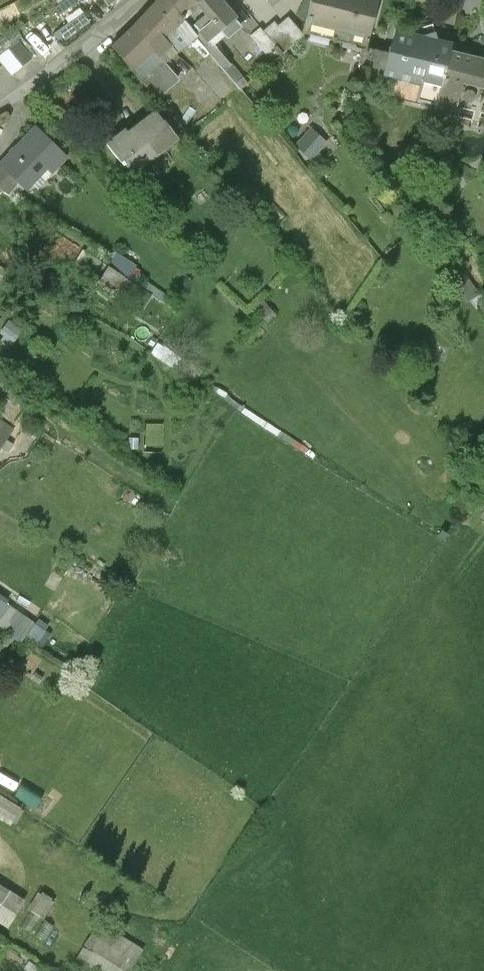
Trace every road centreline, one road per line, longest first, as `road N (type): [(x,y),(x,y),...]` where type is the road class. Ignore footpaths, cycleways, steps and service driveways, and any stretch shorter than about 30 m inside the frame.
road 1 (residential): [(140,0),(0,109)]

